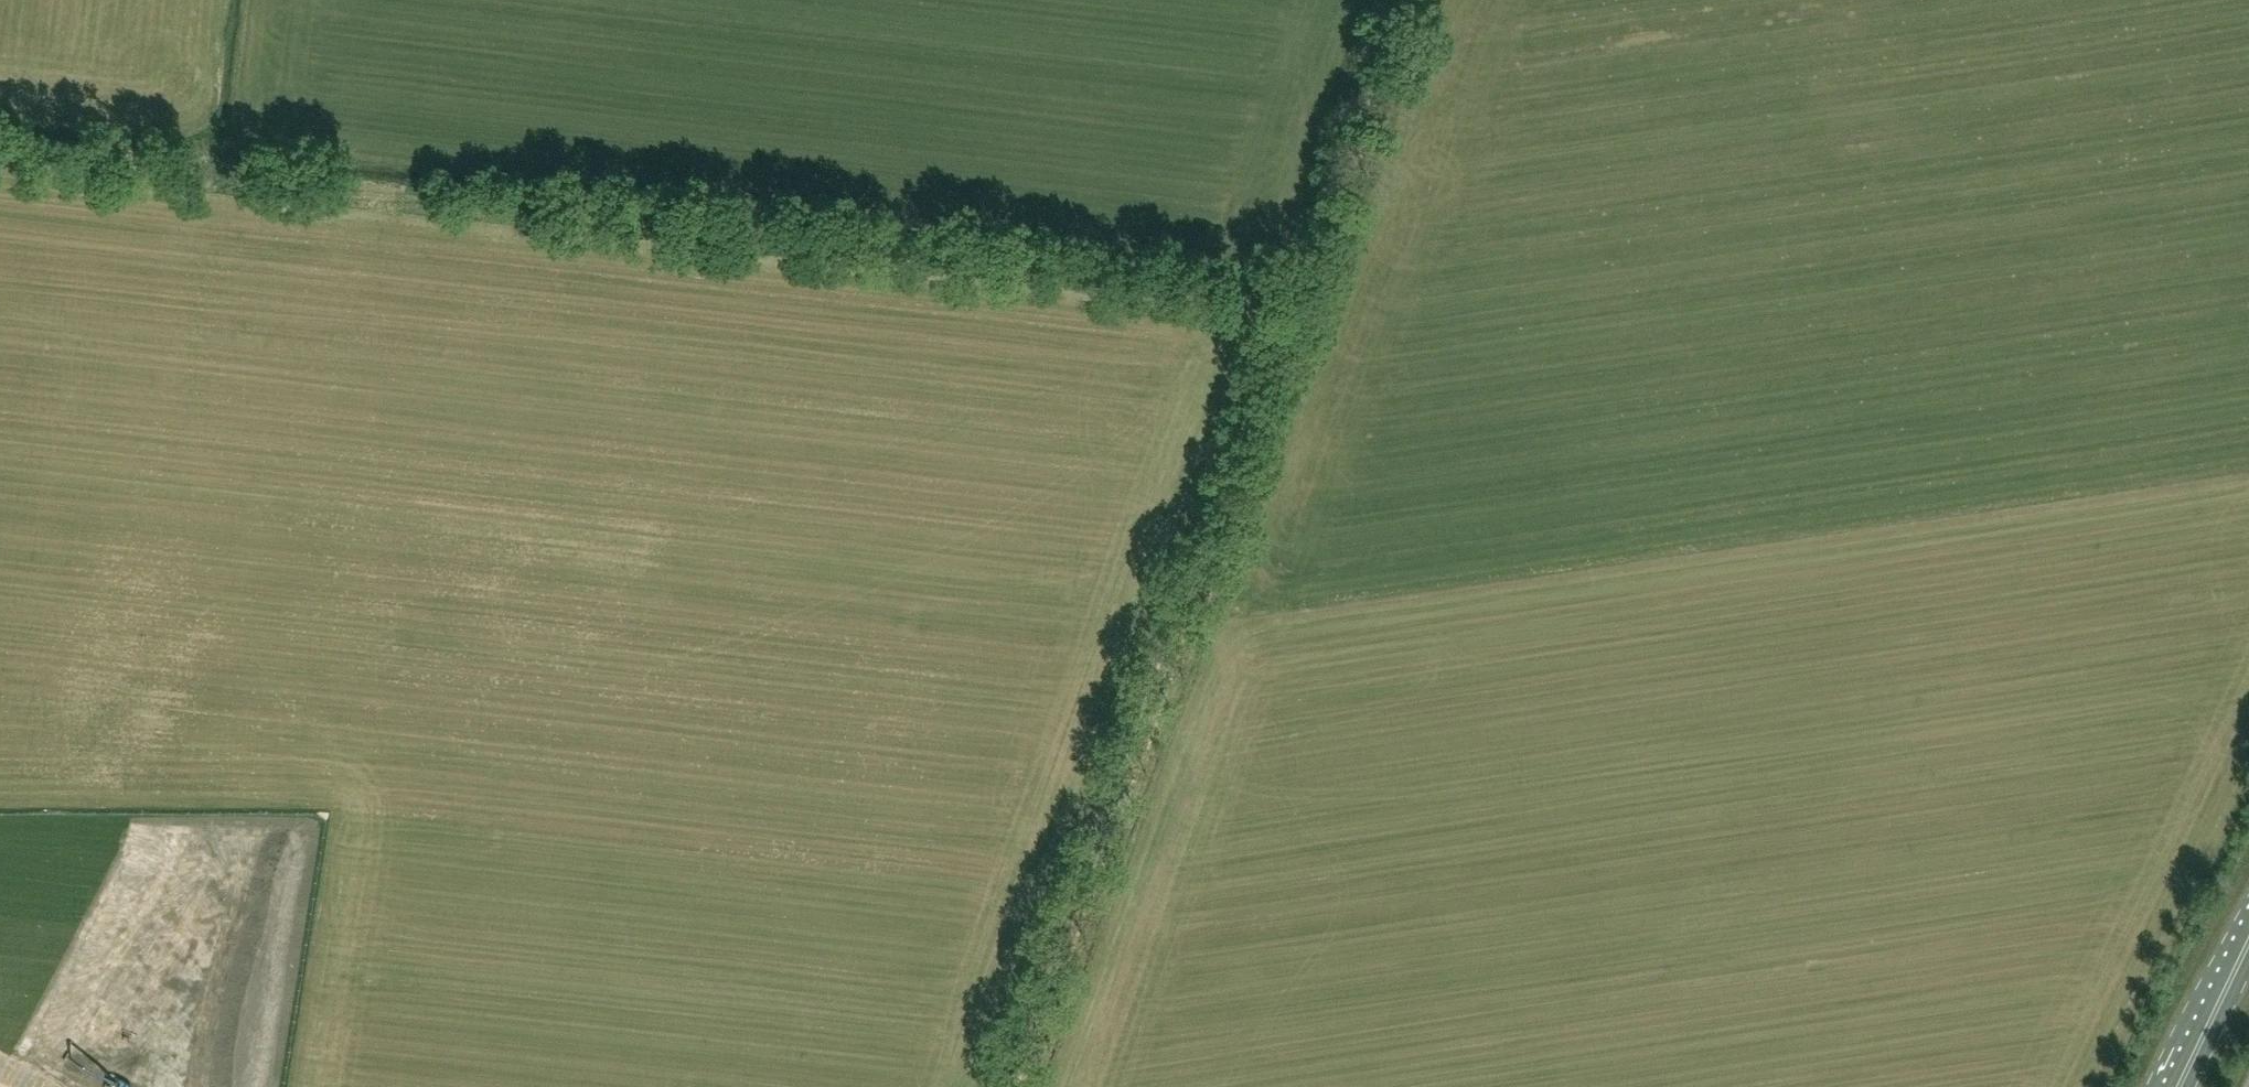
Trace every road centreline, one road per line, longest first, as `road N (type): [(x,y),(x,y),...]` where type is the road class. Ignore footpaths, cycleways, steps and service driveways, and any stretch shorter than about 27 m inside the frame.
road 1 (track): [(1017,1086),(1408,0)]
road 2 (primary): [(2248,942),(2182,1086)]

